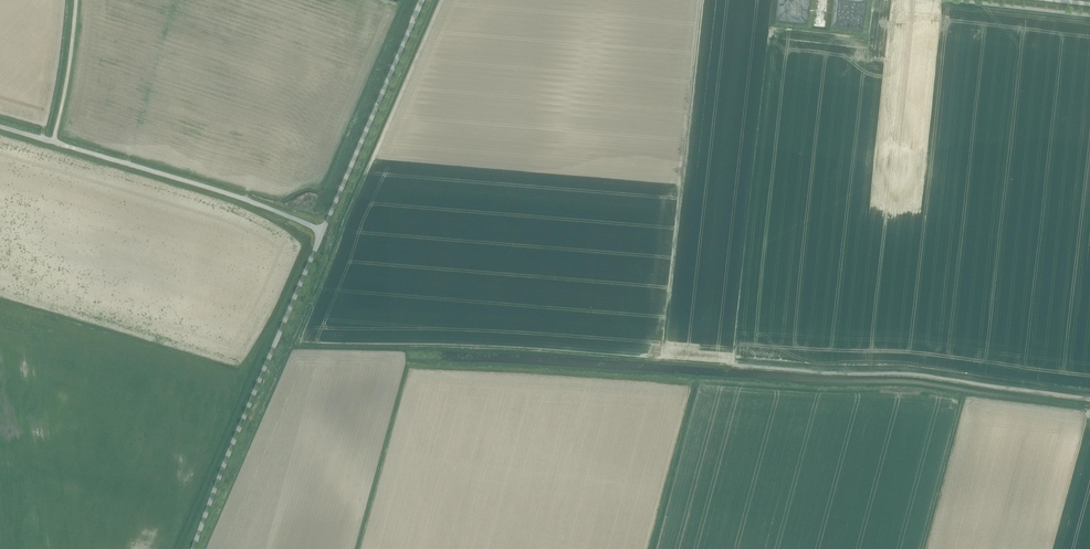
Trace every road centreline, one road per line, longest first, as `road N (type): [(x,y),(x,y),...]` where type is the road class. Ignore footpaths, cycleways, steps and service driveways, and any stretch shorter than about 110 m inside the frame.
road 1 (unclassified): [(193,548),(323,231)]
road 2 (unclassified): [(323,231),(0,127)]
road 3 (unclassified): [(323,231),(422,0)]

